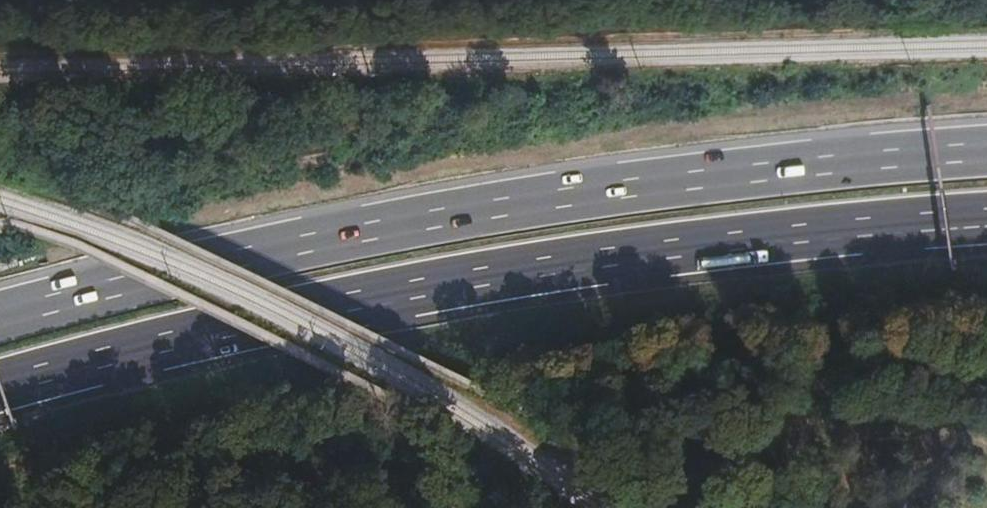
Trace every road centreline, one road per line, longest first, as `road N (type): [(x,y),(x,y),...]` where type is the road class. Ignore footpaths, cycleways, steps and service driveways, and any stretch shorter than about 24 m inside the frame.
road 1 (motorway): [(0,390),(257,318),(404,292),(690,246),(986,219)]
road 2 (motorway): [(986,153),(687,182),(394,230),(0,320)]
road 3 (track): [(986,319),(914,329),(538,345),(437,360),(341,393)]
road 4 (track): [(0,479),(341,393)]

